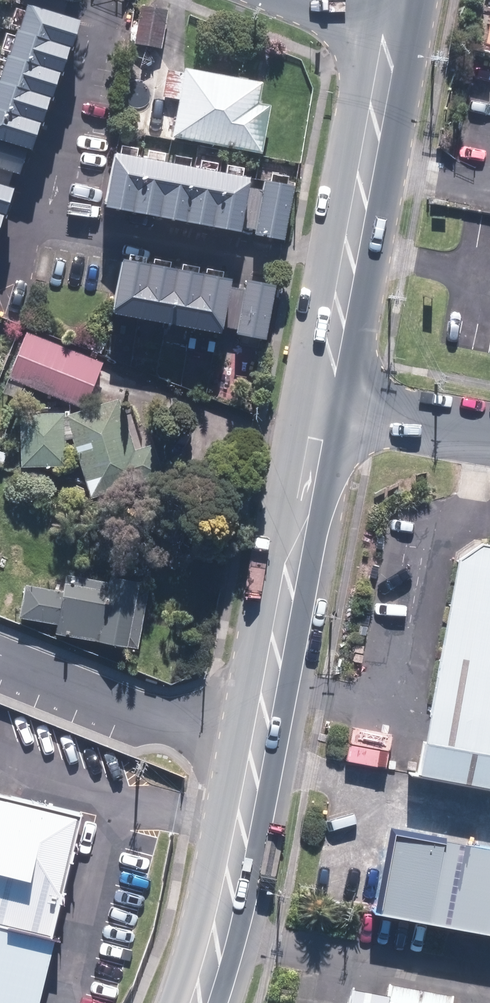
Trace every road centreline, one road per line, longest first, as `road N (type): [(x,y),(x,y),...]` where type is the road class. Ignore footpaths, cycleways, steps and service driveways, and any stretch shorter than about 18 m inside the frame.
road 1 (secondary): [(204,1002),(245,842),(323,410)]
road 2 (secondary): [(323,410),(391,30)]
road 3 (residential): [(489,439),(323,410)]

